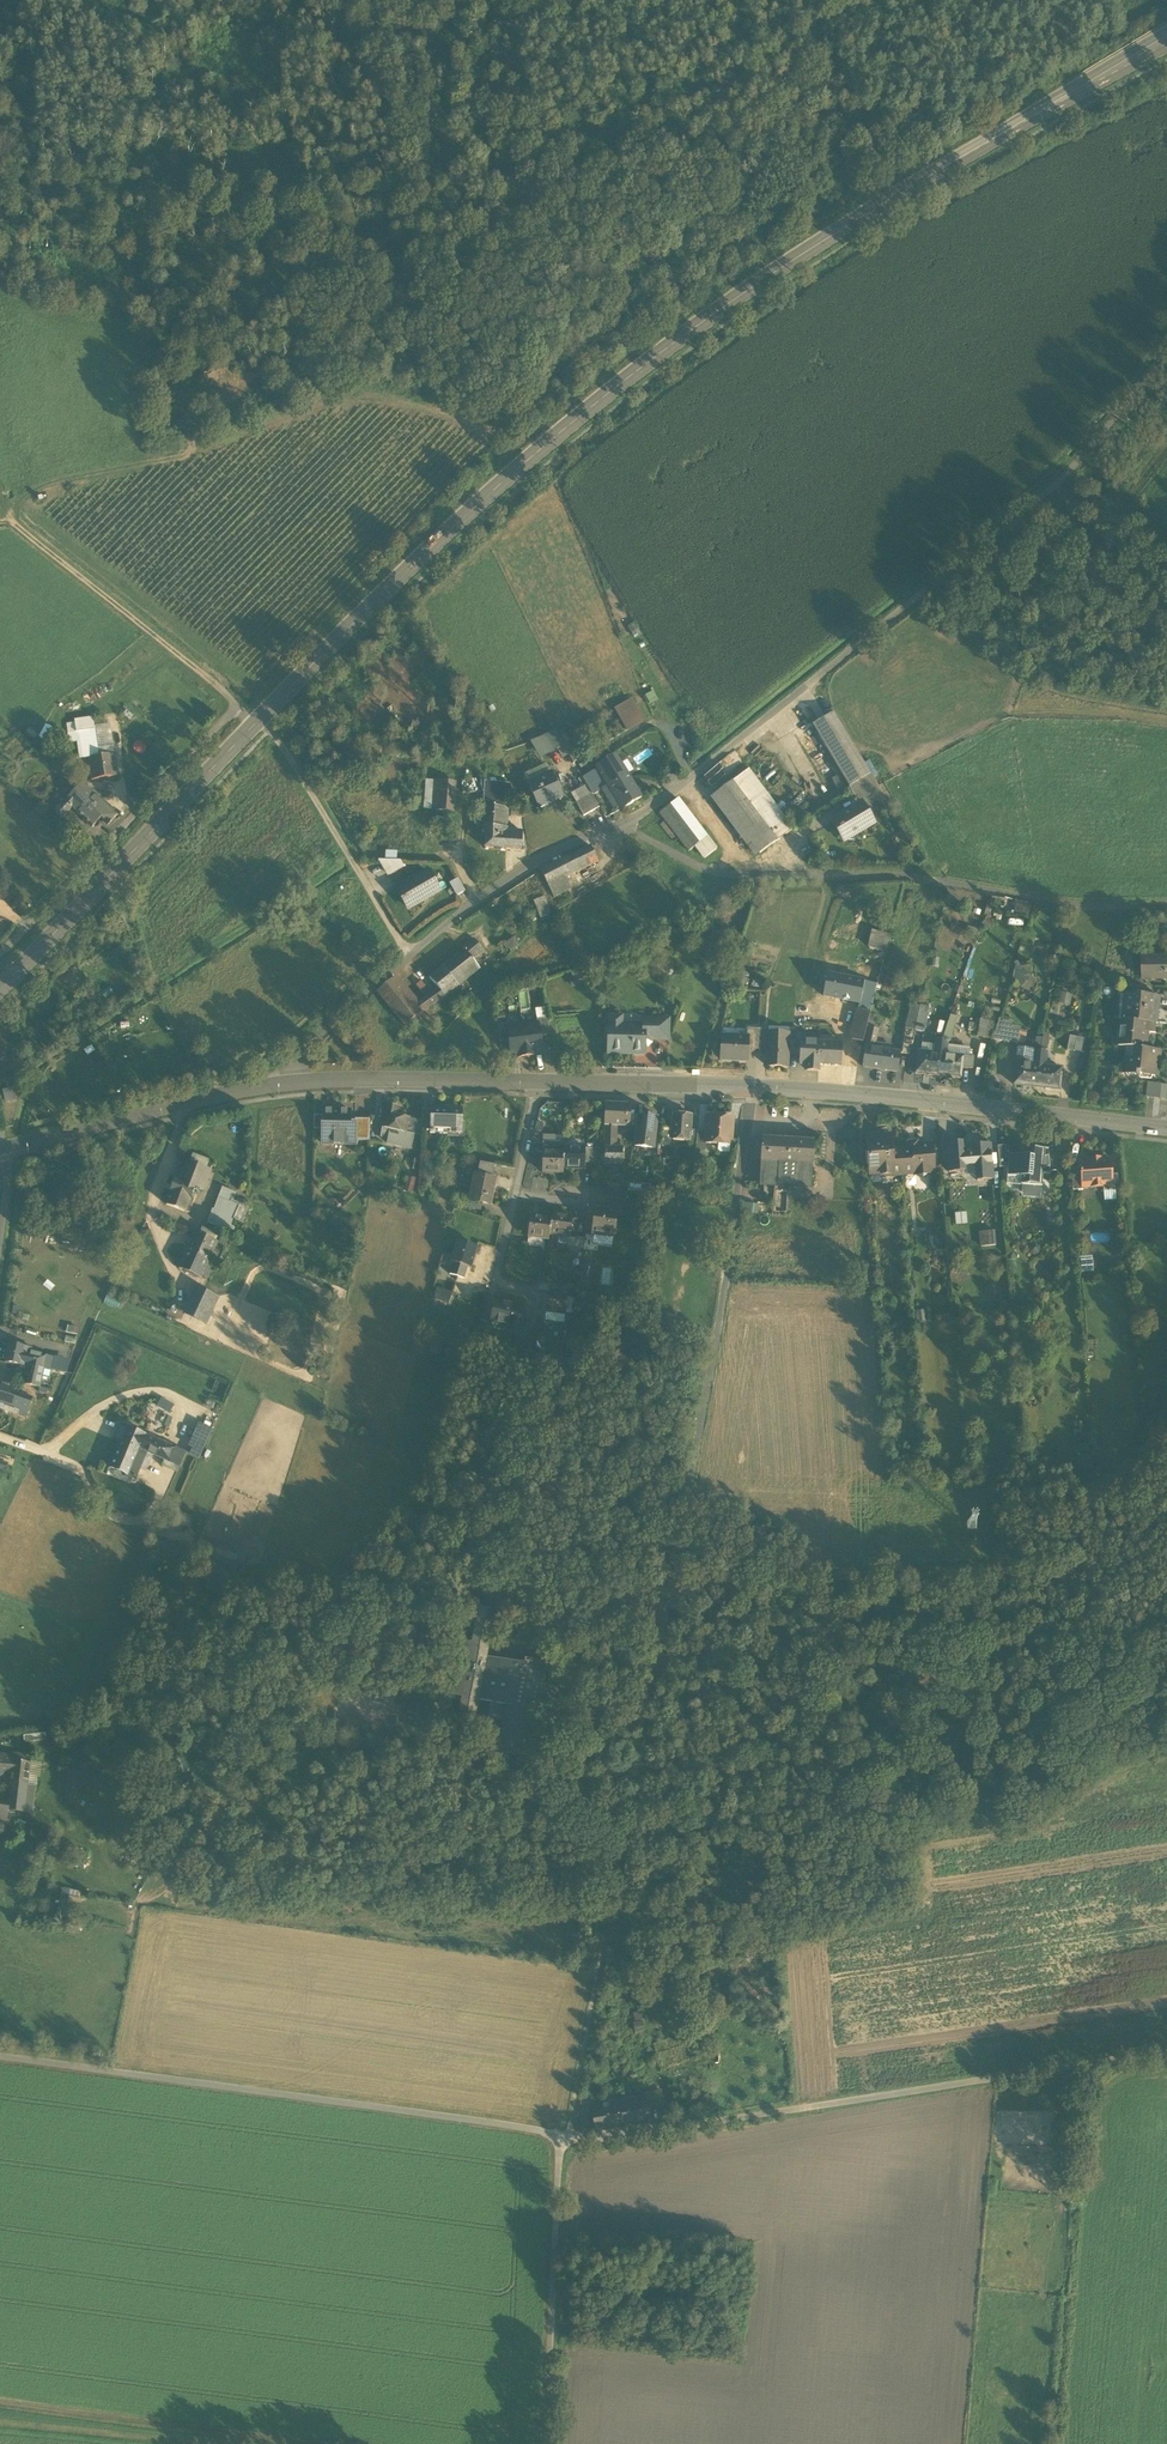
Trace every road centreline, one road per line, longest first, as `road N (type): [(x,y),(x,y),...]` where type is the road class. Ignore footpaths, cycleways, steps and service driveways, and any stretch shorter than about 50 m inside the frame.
road 1 (secondary): [(257,721),(526,461),(728,303),(1166,41)]
road 2 (residential): [(274,1085),(300,1050),(479,898),(543,856),(622,827),(715,873),(905,875),(1079,905),(1166,904)]
road 3 (track): [(622,827),(1052,487),(1166,357)]
road 4 (unclassified): [(566,2140),(1166,2052)]
road 5 (unclassified): [(749,1086),(714,1354),(657,1664)]
road 6 (unclassified): [(0,2055),(540,2130),(566,2140)]
road 7 (track): [(1166,1537),(1090,1563),(669,1594)]
road 8 (tertiary): [(749,1086),(1166,1129)]
road 9 (secondary): [(0,989),(257,721)]
road 10 (residential): [(257,721),(239,705),(0,954)]
road 11 (unclassified): [(546,2443),(566,2140)]
road 12 (track): [(239,705),(6,517)]
road 13 (track): [(411,954),(283,745),(257,721)]
road 14 (tertiary): [(274,1085),(538,1082)]
road 15 (tertiary): [(538,1082),(749,1086)]
road 16 (track): [(203,2443),(0,2423)]
road 17 (tertiary): [(1,1149),(185,1104)]
road 18 (residential): [(185,1104),(151,1203),(111,1270)]
road 19 (track): [(6,517),(47,485),(143,465)]
road 20 (residential): [(514,1193),(495,1284),(533,1292)]

